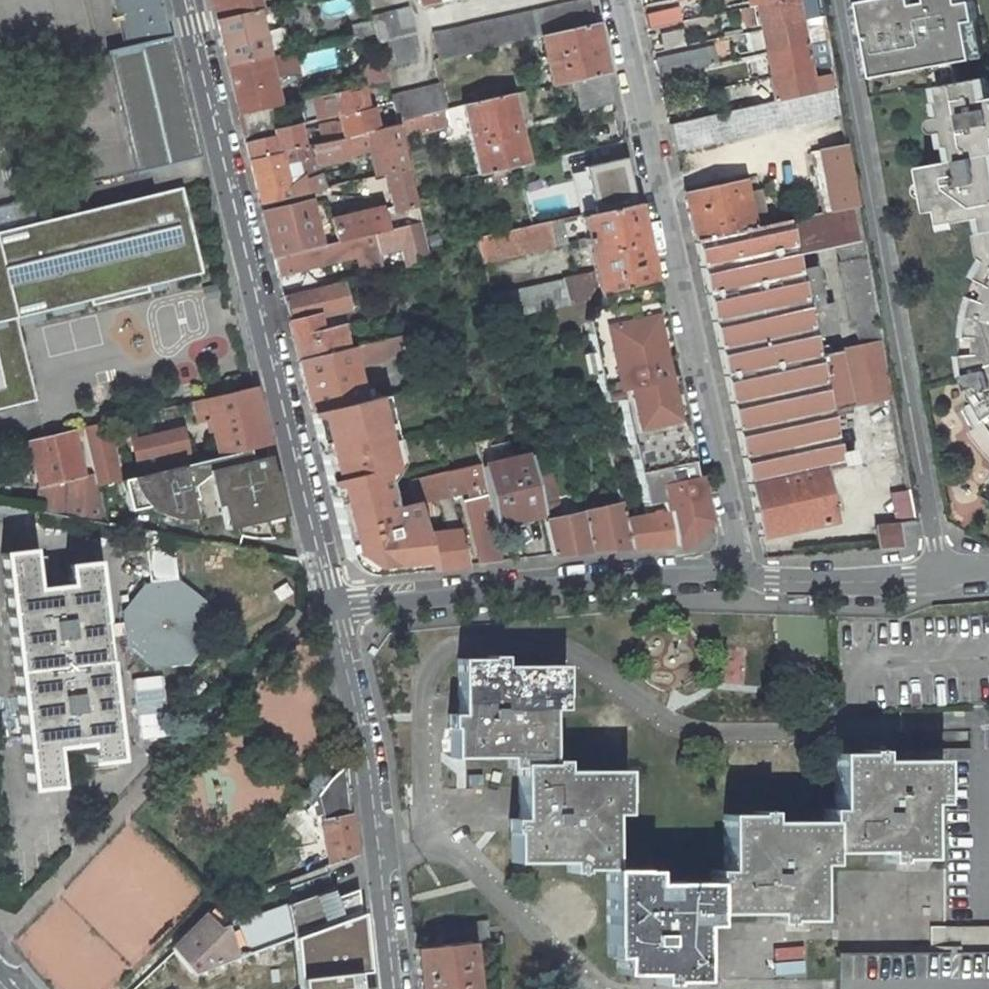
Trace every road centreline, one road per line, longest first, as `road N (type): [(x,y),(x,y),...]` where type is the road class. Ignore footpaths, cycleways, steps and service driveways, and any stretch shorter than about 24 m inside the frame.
road 1 (residential): [(185,0),(332,600)]
road 2 (residential): [(830,0),(941,573)]
road 3 (residential): [(615,0),(739,563)]
road 4 (residential): [(332,600),(739,563)]
road 5 (residential): [(332,600),(377,832),(393,988)]
road 6 (residential): [(739,563),(755,577),(941,573)]

